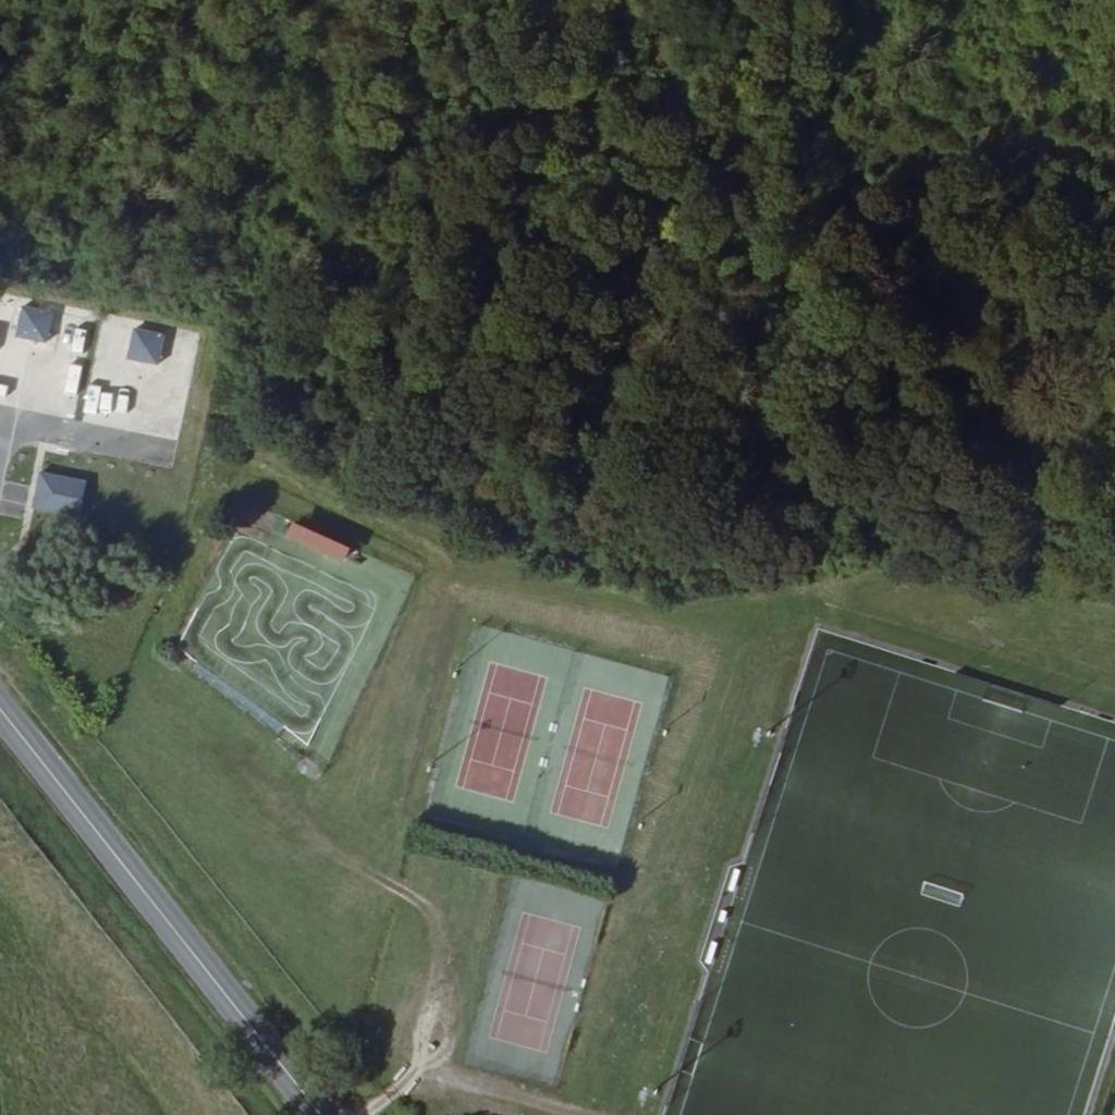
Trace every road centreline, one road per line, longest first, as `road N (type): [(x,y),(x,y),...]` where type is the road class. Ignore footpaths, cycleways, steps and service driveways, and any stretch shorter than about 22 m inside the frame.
road 1 (secondary): [(320,1114),(0,710)]
road 2 (residential): [(164,452),(0,421)]

